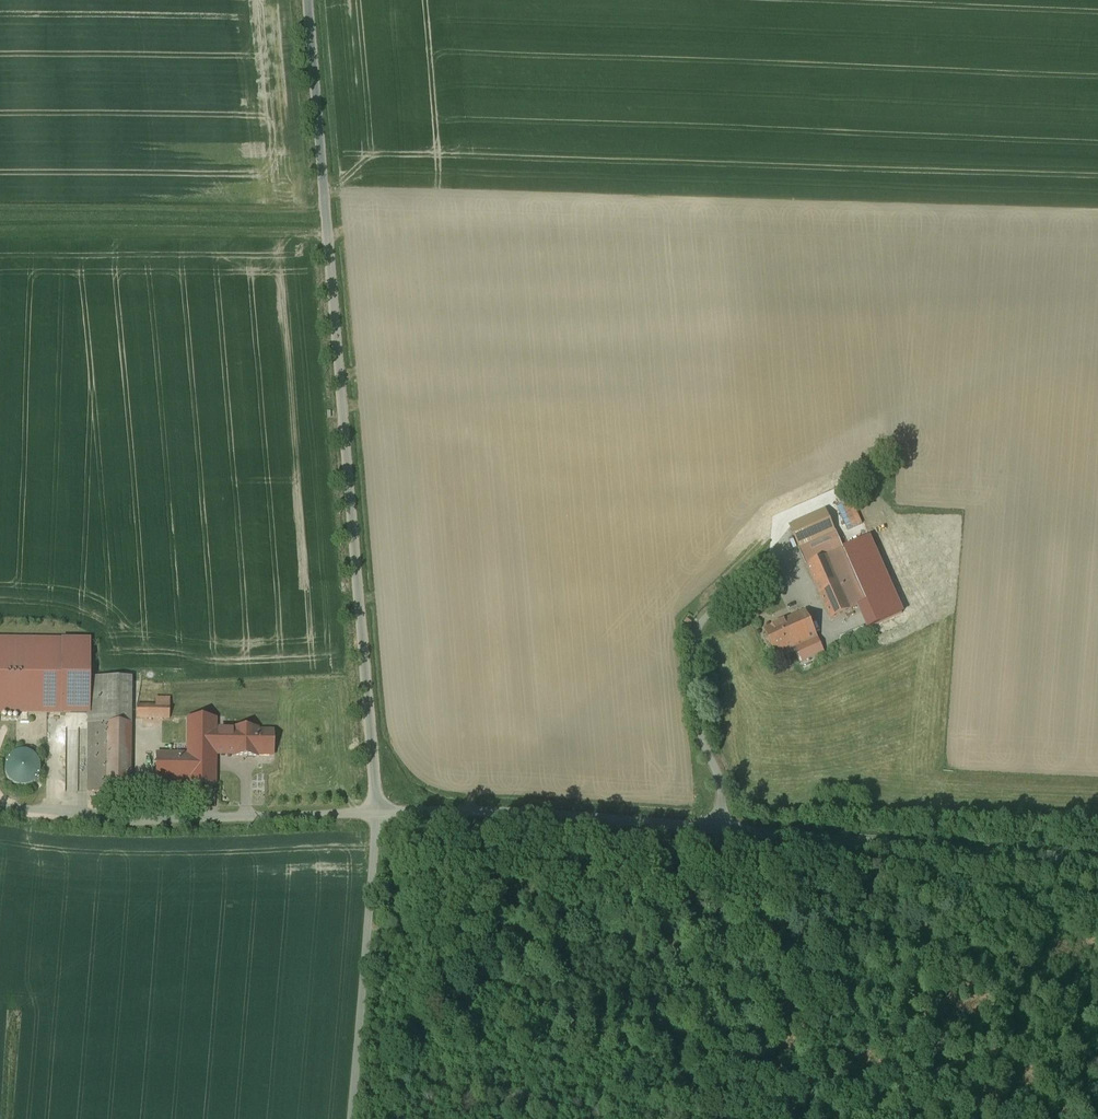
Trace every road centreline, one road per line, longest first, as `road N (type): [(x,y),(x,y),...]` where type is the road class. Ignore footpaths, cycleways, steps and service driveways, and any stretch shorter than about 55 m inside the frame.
road 1 (unclassified): [(310,0),(382,815)]
road 2 (unclassified): [(1097,864),(553,820),(382,815)]
road 3 (unclassified): [(382,815),(0,807)]
road 4 (unclassified): [(382,815),(355,1118)]

